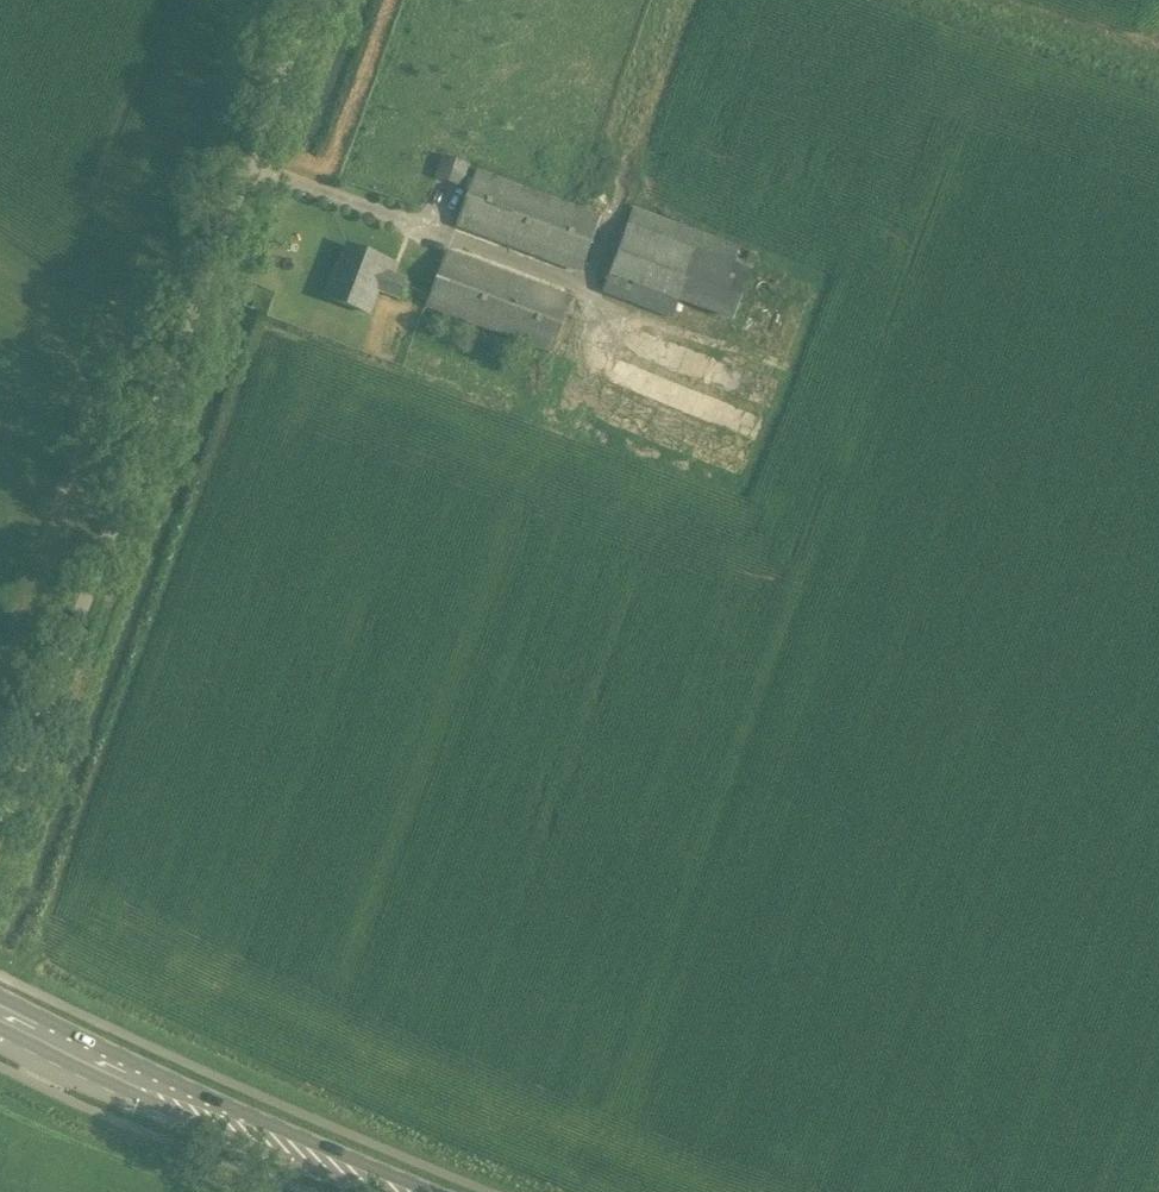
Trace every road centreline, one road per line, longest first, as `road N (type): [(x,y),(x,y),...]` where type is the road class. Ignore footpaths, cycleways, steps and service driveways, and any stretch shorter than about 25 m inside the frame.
road 1 (unclassified): [(408,660),(489,715),(515,754),(524,799),(523,860),(468,1020),(446,1191)]
road 2 (primary): [(403,1191),(135,1086),(0,1019)]
road 3 (unclassified): [(408,660),(145,549),(126,496)]
road 4 (unclassified): [(248,166),(311,0)]

